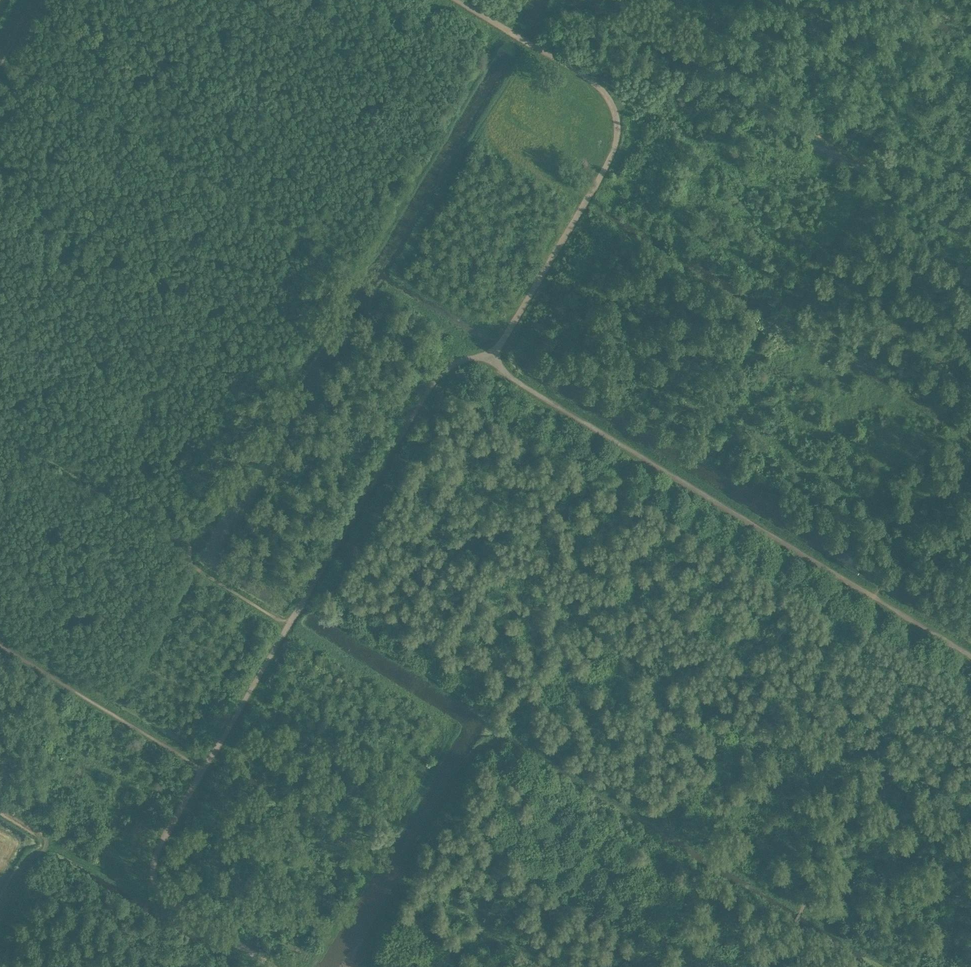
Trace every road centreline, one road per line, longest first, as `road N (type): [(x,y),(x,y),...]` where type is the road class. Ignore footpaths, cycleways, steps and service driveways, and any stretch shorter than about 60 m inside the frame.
road 1 (track): [(491,362),(614,151),(618,126),(610,101),(589,77),(458,0)]

